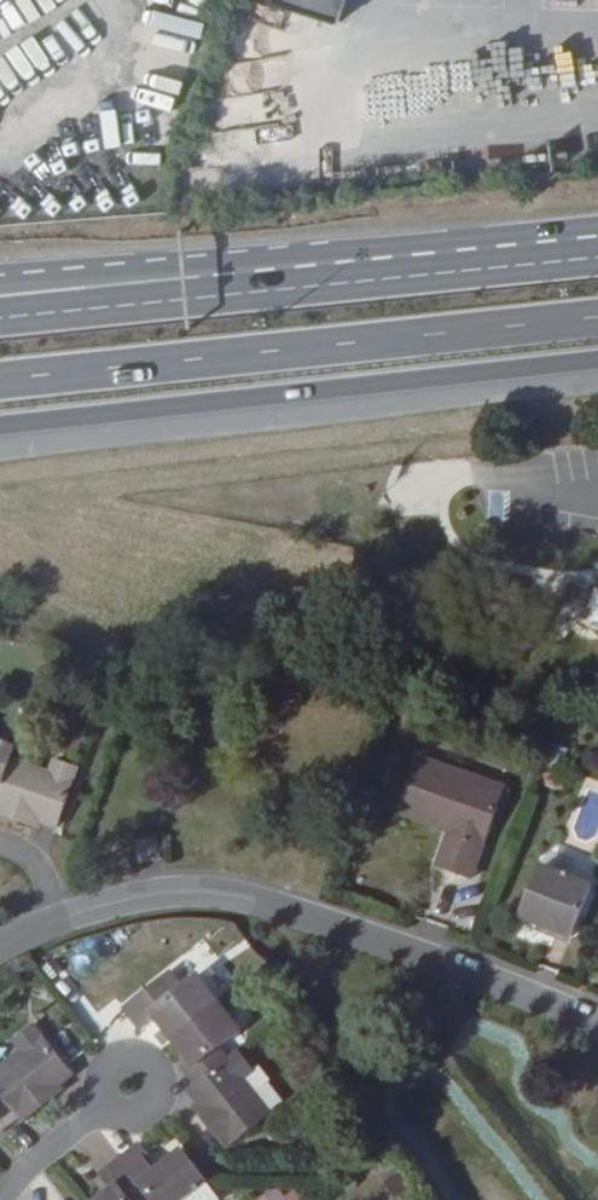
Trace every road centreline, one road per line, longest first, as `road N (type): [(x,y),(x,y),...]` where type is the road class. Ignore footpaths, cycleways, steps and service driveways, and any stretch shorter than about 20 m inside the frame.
road 1 (trunk): [(0,423),(597,357)]
road 2 (trunk): [(0,375),(597,316)]
road 3 (residential): [(61,919),(171,890),(260,899),(597,1029)]
road 4 (trunk): [(597,247),(218,286)]
road 5 (trunk): [(218,286),(131,265),(0,278)]
road 6 (trunk): [(218,286),(0,309)]
road 7 (residential): [(131,1081),(22,1174),(7,1199)]

